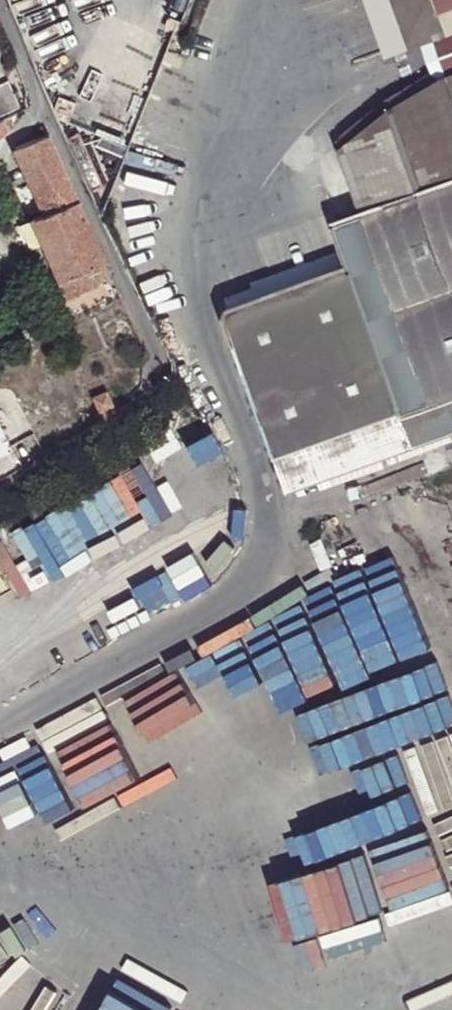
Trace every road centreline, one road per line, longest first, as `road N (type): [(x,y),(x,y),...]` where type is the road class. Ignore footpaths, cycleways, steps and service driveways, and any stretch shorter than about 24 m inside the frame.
road 1 (residential): [(0,5),(41,114),(109,241),(159,363),(132,412),(0,491)]

